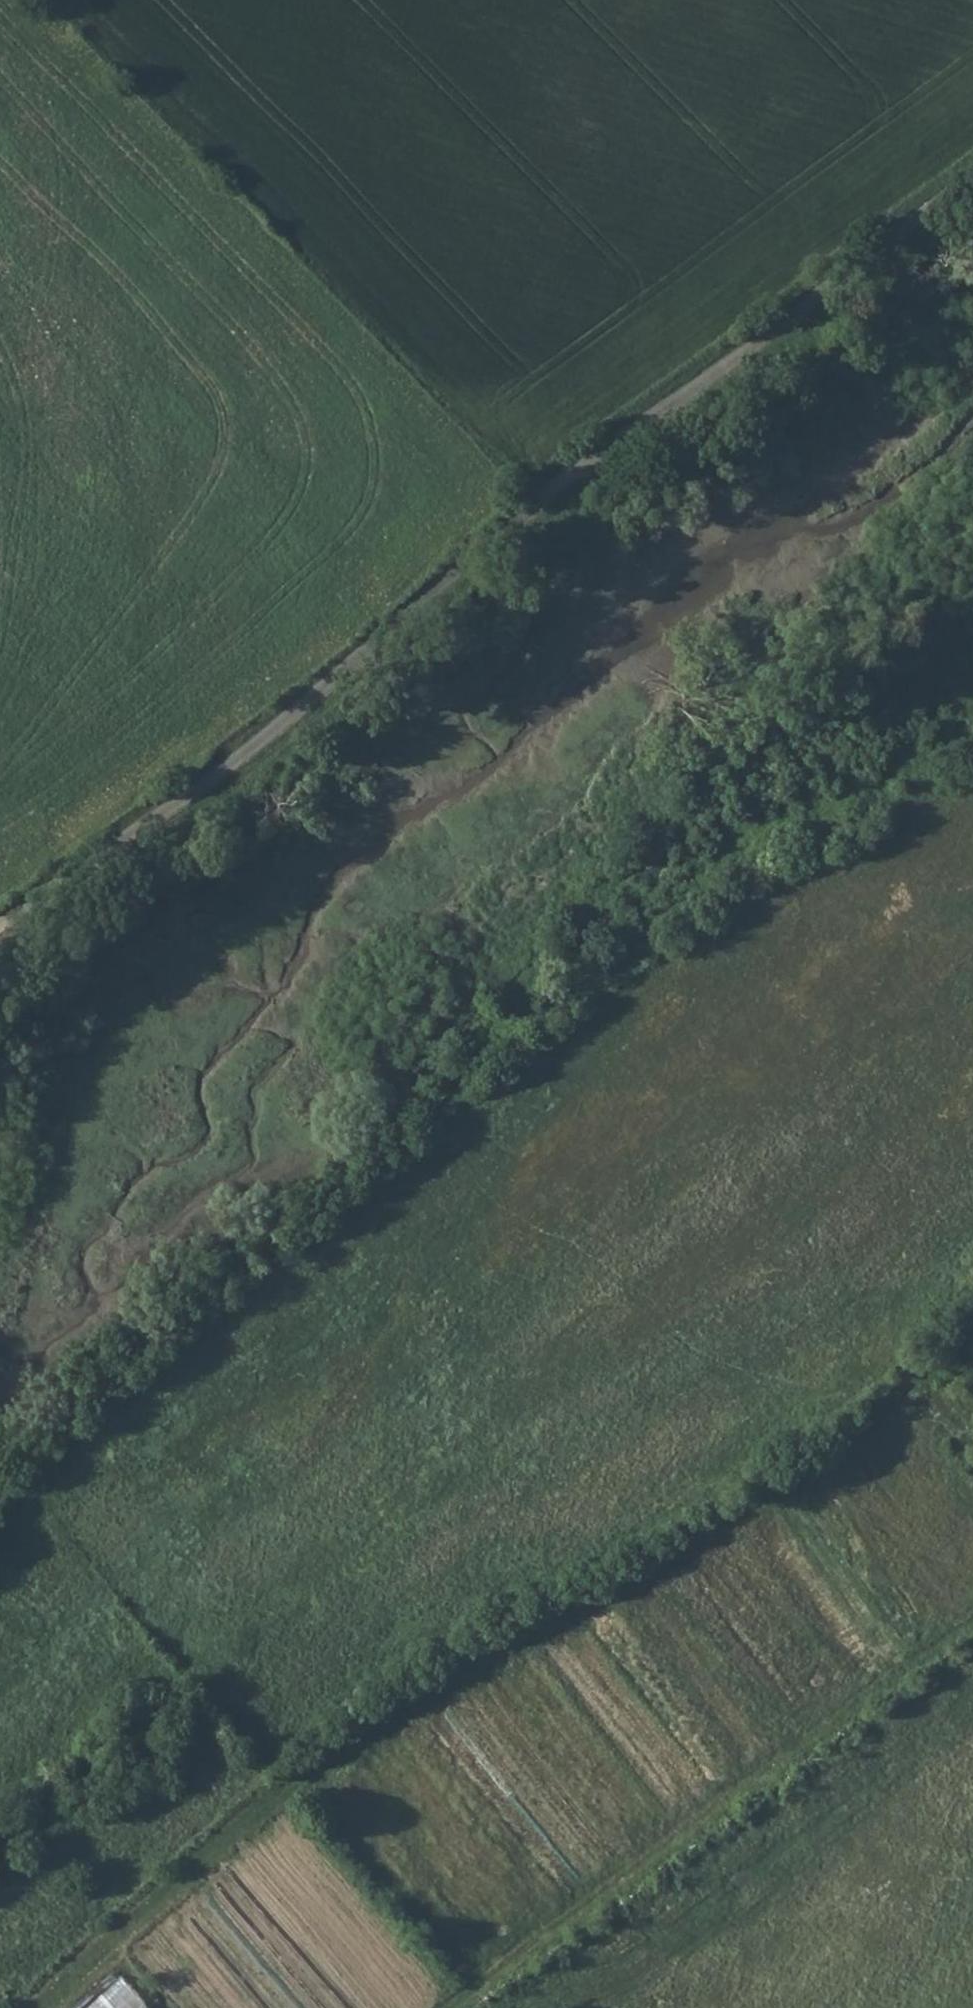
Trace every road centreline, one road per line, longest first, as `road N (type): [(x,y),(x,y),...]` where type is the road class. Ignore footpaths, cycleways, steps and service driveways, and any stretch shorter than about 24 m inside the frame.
road 1 (track): [(0,928),(330,685),(549,486),(972,176)]

